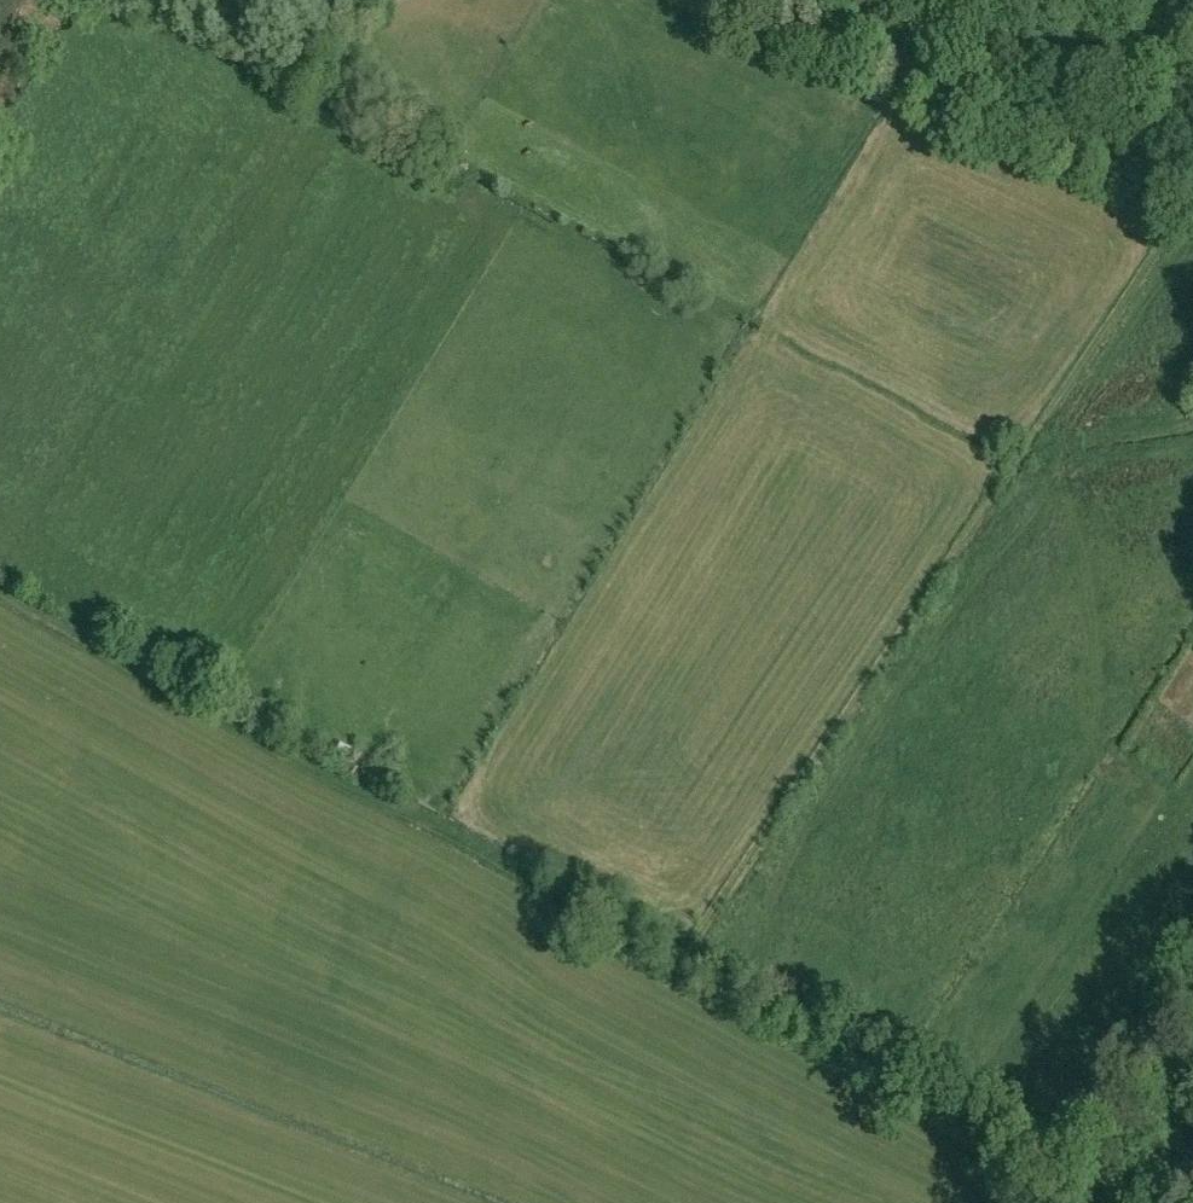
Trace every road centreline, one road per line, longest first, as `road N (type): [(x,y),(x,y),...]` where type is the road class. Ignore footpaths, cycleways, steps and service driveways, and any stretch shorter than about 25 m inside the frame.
road 1 (track): [(693,941),(679,953),(658,947),(517,878),(0,599)]
road 2 (track): [(1190,195),(774,0)]
road 3 (track): [(1090,1202),(1192,1044)]

